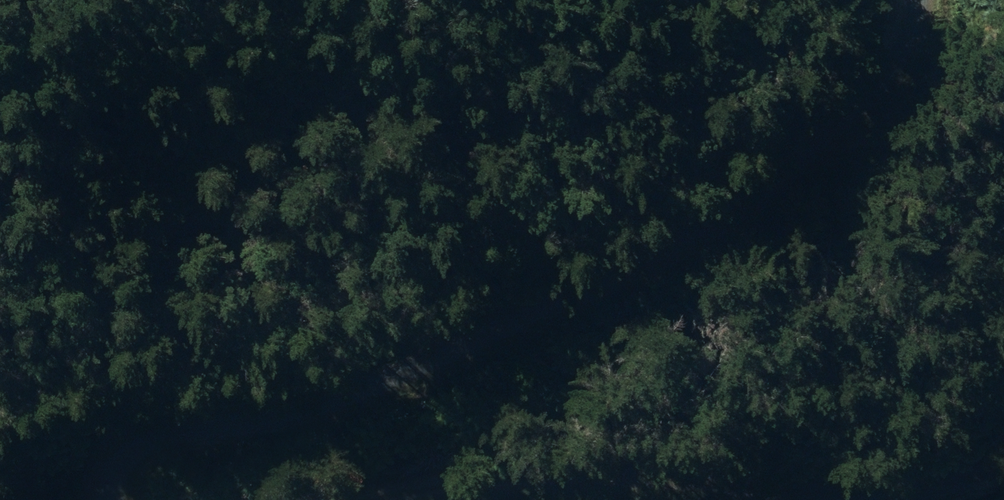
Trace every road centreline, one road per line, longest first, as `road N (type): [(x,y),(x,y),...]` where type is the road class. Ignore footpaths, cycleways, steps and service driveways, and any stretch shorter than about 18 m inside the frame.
road 1 (track): [(892,0),(853,121),(450,355),(178,464),(167,486),(174,499)]
road 2 (track): [(415,499),(504,481),(903,488),(1003,462)]

